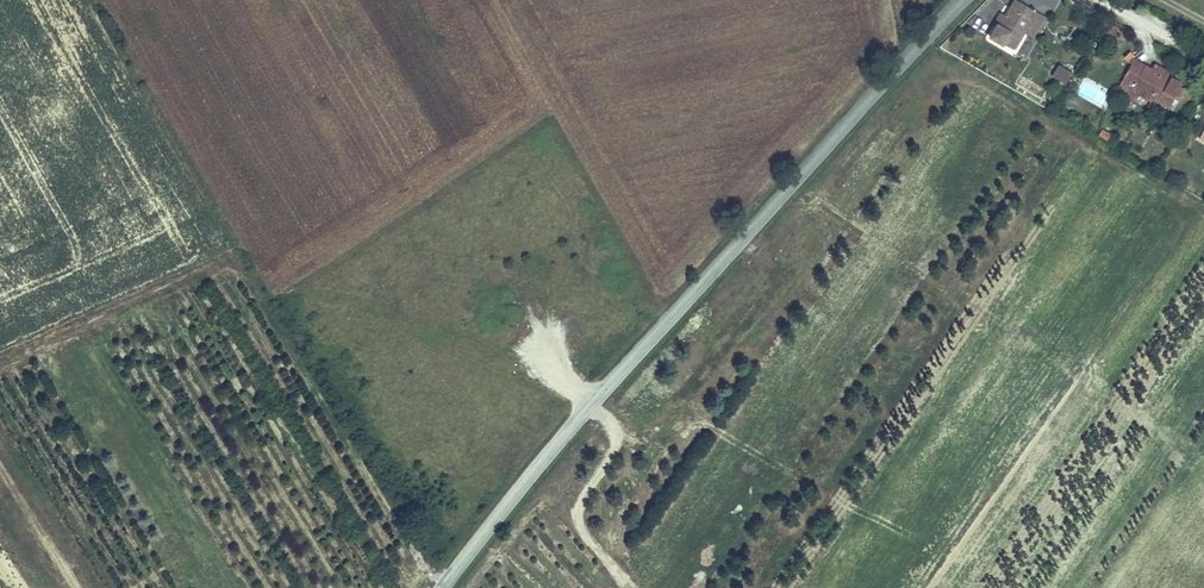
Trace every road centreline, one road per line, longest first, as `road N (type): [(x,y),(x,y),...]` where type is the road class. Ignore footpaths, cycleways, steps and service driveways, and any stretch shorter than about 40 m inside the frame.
road 1 (tertiary): [(440,587),(661,326),(963,0)]

